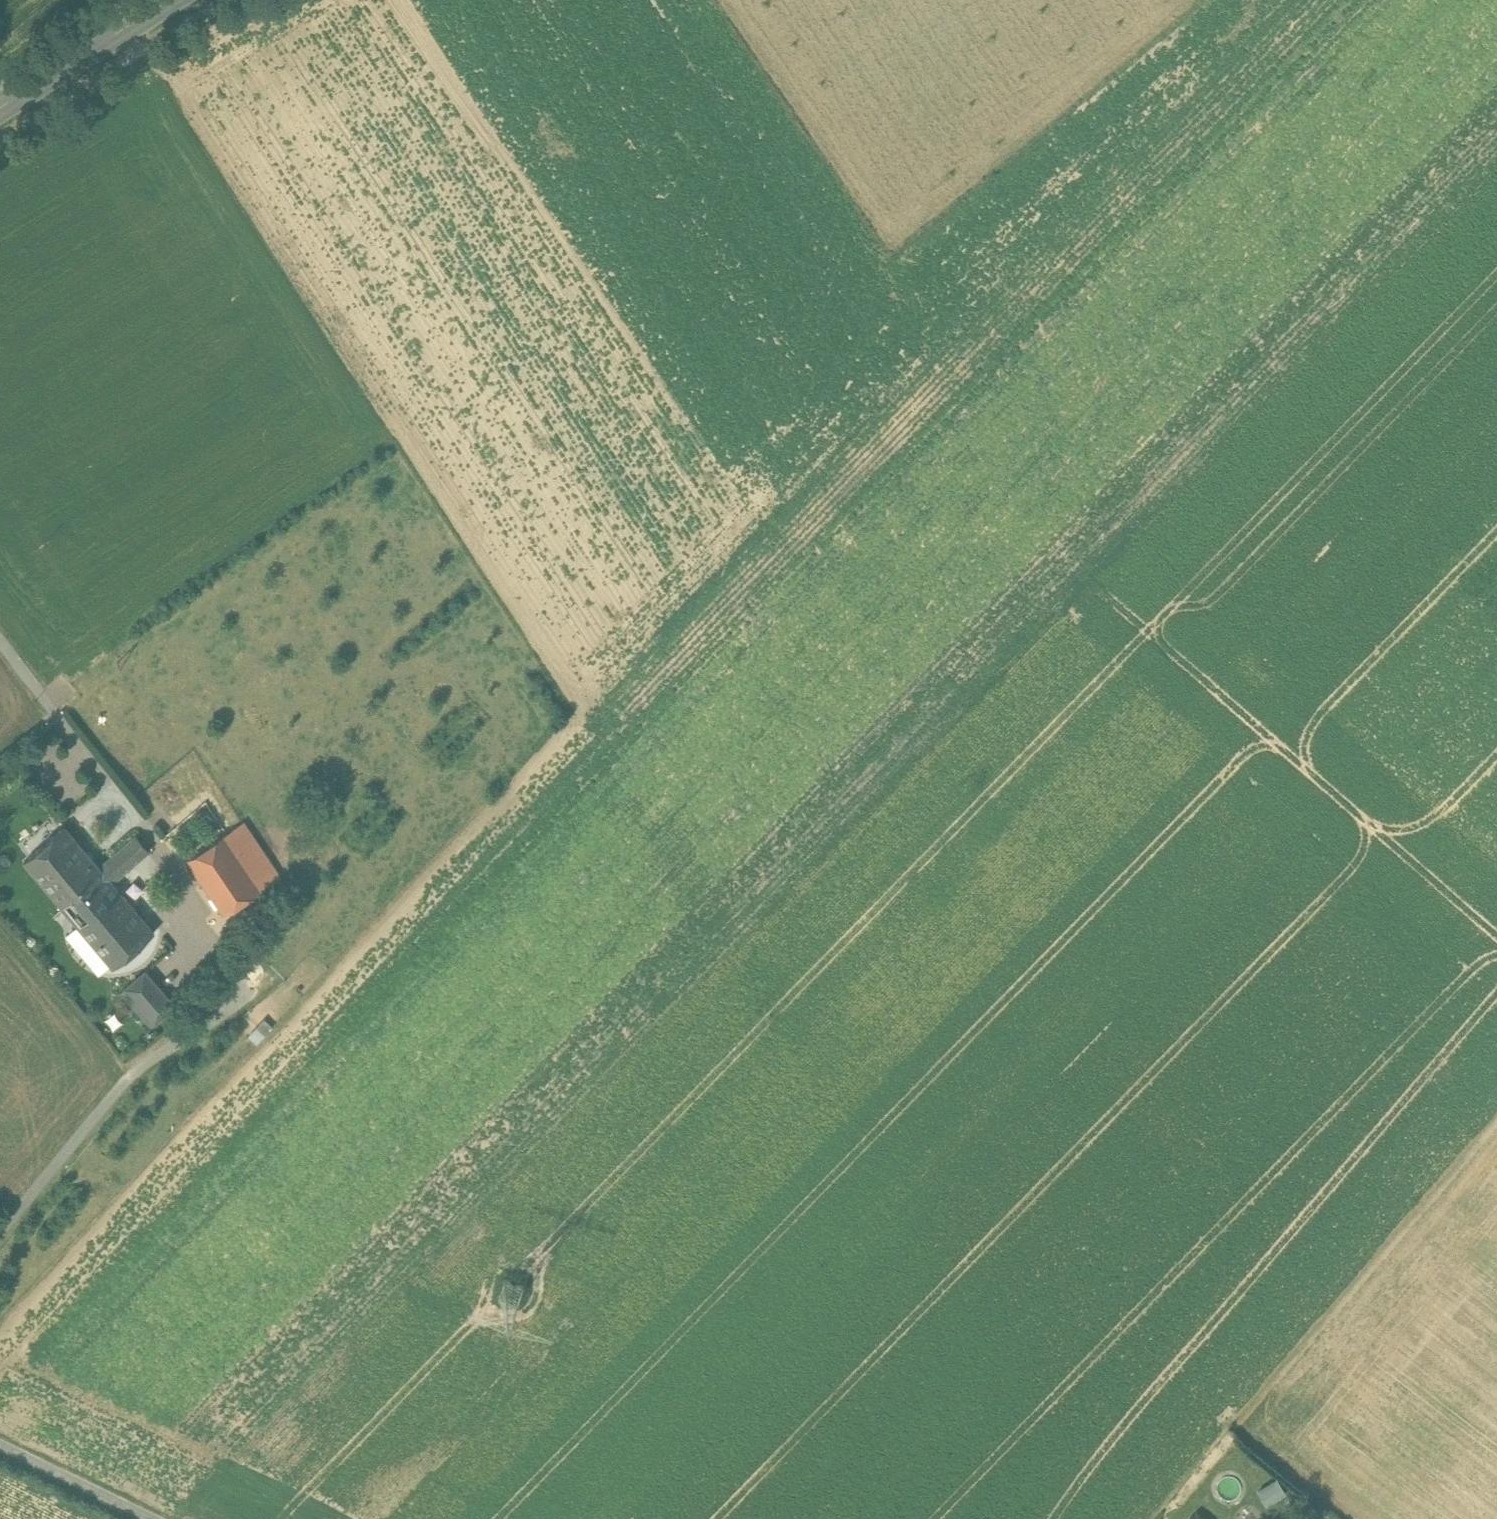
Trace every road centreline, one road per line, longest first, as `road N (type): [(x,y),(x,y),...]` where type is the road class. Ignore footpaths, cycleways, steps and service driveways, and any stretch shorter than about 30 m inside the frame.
road 1 (primary): [(167,0),(0,106)]
road 2 (unclassified): [(0,1448),(153,1518)]

